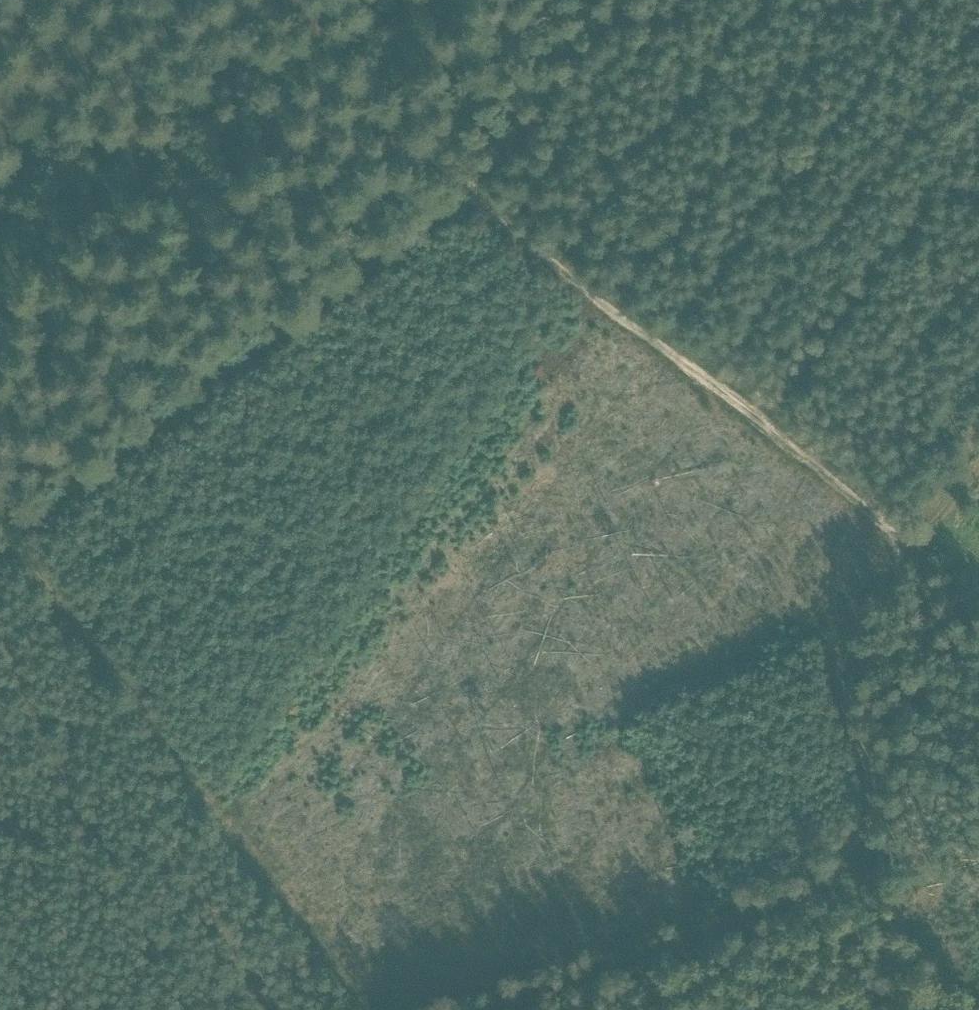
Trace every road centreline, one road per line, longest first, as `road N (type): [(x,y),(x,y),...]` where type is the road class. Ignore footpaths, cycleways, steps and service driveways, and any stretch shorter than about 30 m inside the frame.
road 1 (track): [(347,1009),(0,549)]
road 2 (track): [(451,193),(896,550)]
road 3 (track): [(451,193),(0,527)]
road 4 (track): [(893,1009),(834,863),(851,814),(852,765),(823,687),(831,639),(896,550)]
road 5 (track): [(441,1009),(834,863)]
road 6 (track): [(451,193),(366,113),(288,0)]
road 7 (track): [(602,0),(451,193)]
road 8 (track): [(978,444),(896,550)]

